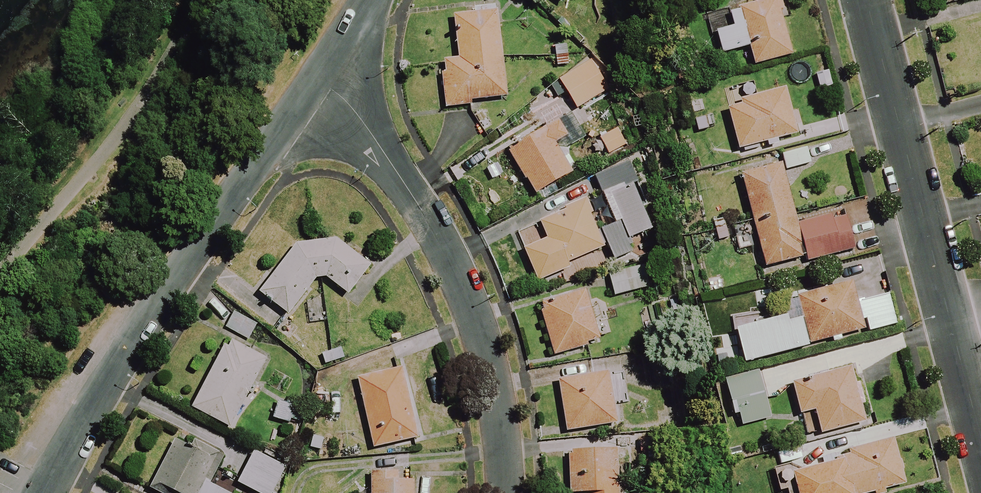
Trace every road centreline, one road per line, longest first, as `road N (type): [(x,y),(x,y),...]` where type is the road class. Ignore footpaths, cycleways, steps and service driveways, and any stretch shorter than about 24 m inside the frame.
road 1 (residential): [(43,492),(316,77)]
road 2 (residential): [(316,77),(368,128),(462,285),(509,430),(507,492)]
road 3 (residential): [(866,0),(980,433)]

